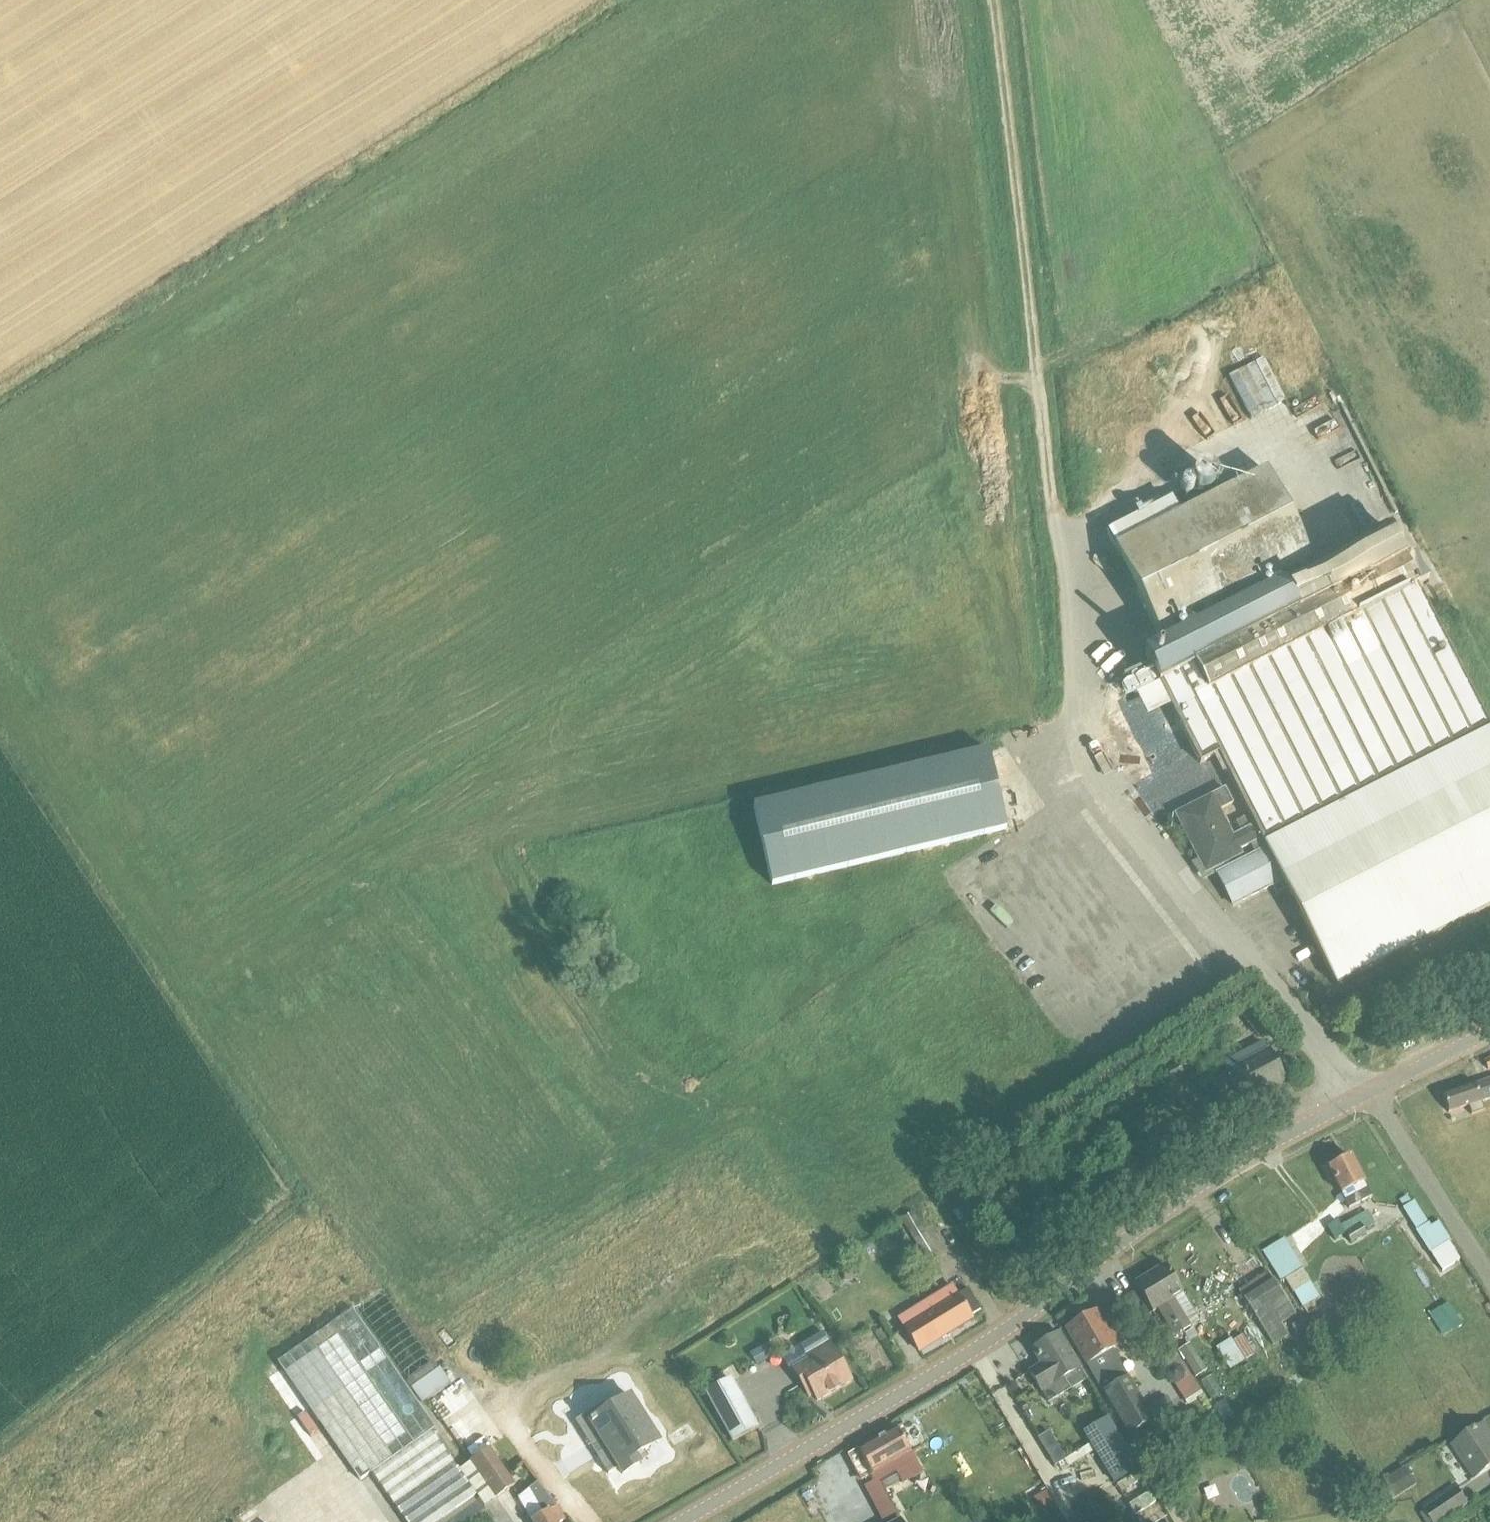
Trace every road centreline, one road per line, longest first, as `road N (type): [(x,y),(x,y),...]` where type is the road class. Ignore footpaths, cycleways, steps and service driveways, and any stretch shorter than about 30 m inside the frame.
road 1 (tertiary): [(682,1521),(978,1347),(1209,1180),(1369,1094)]
road 2 (track): [(993,0),(1062,543)]
road 3 (unclassified): [(1489,1275),(1369,1094)]
road 4 (tertiary): [(1369,1094),(1489,1031)]

